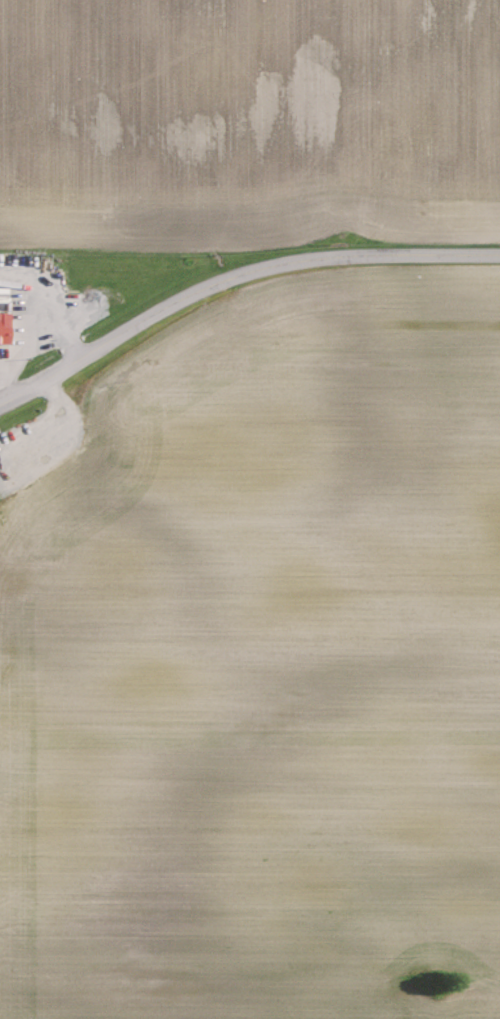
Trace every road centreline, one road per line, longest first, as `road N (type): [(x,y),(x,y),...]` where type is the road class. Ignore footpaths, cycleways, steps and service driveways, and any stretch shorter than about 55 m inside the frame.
road 1 (residential): [(0,406),(168,305),(242,274),(356,255),(499,255)]

